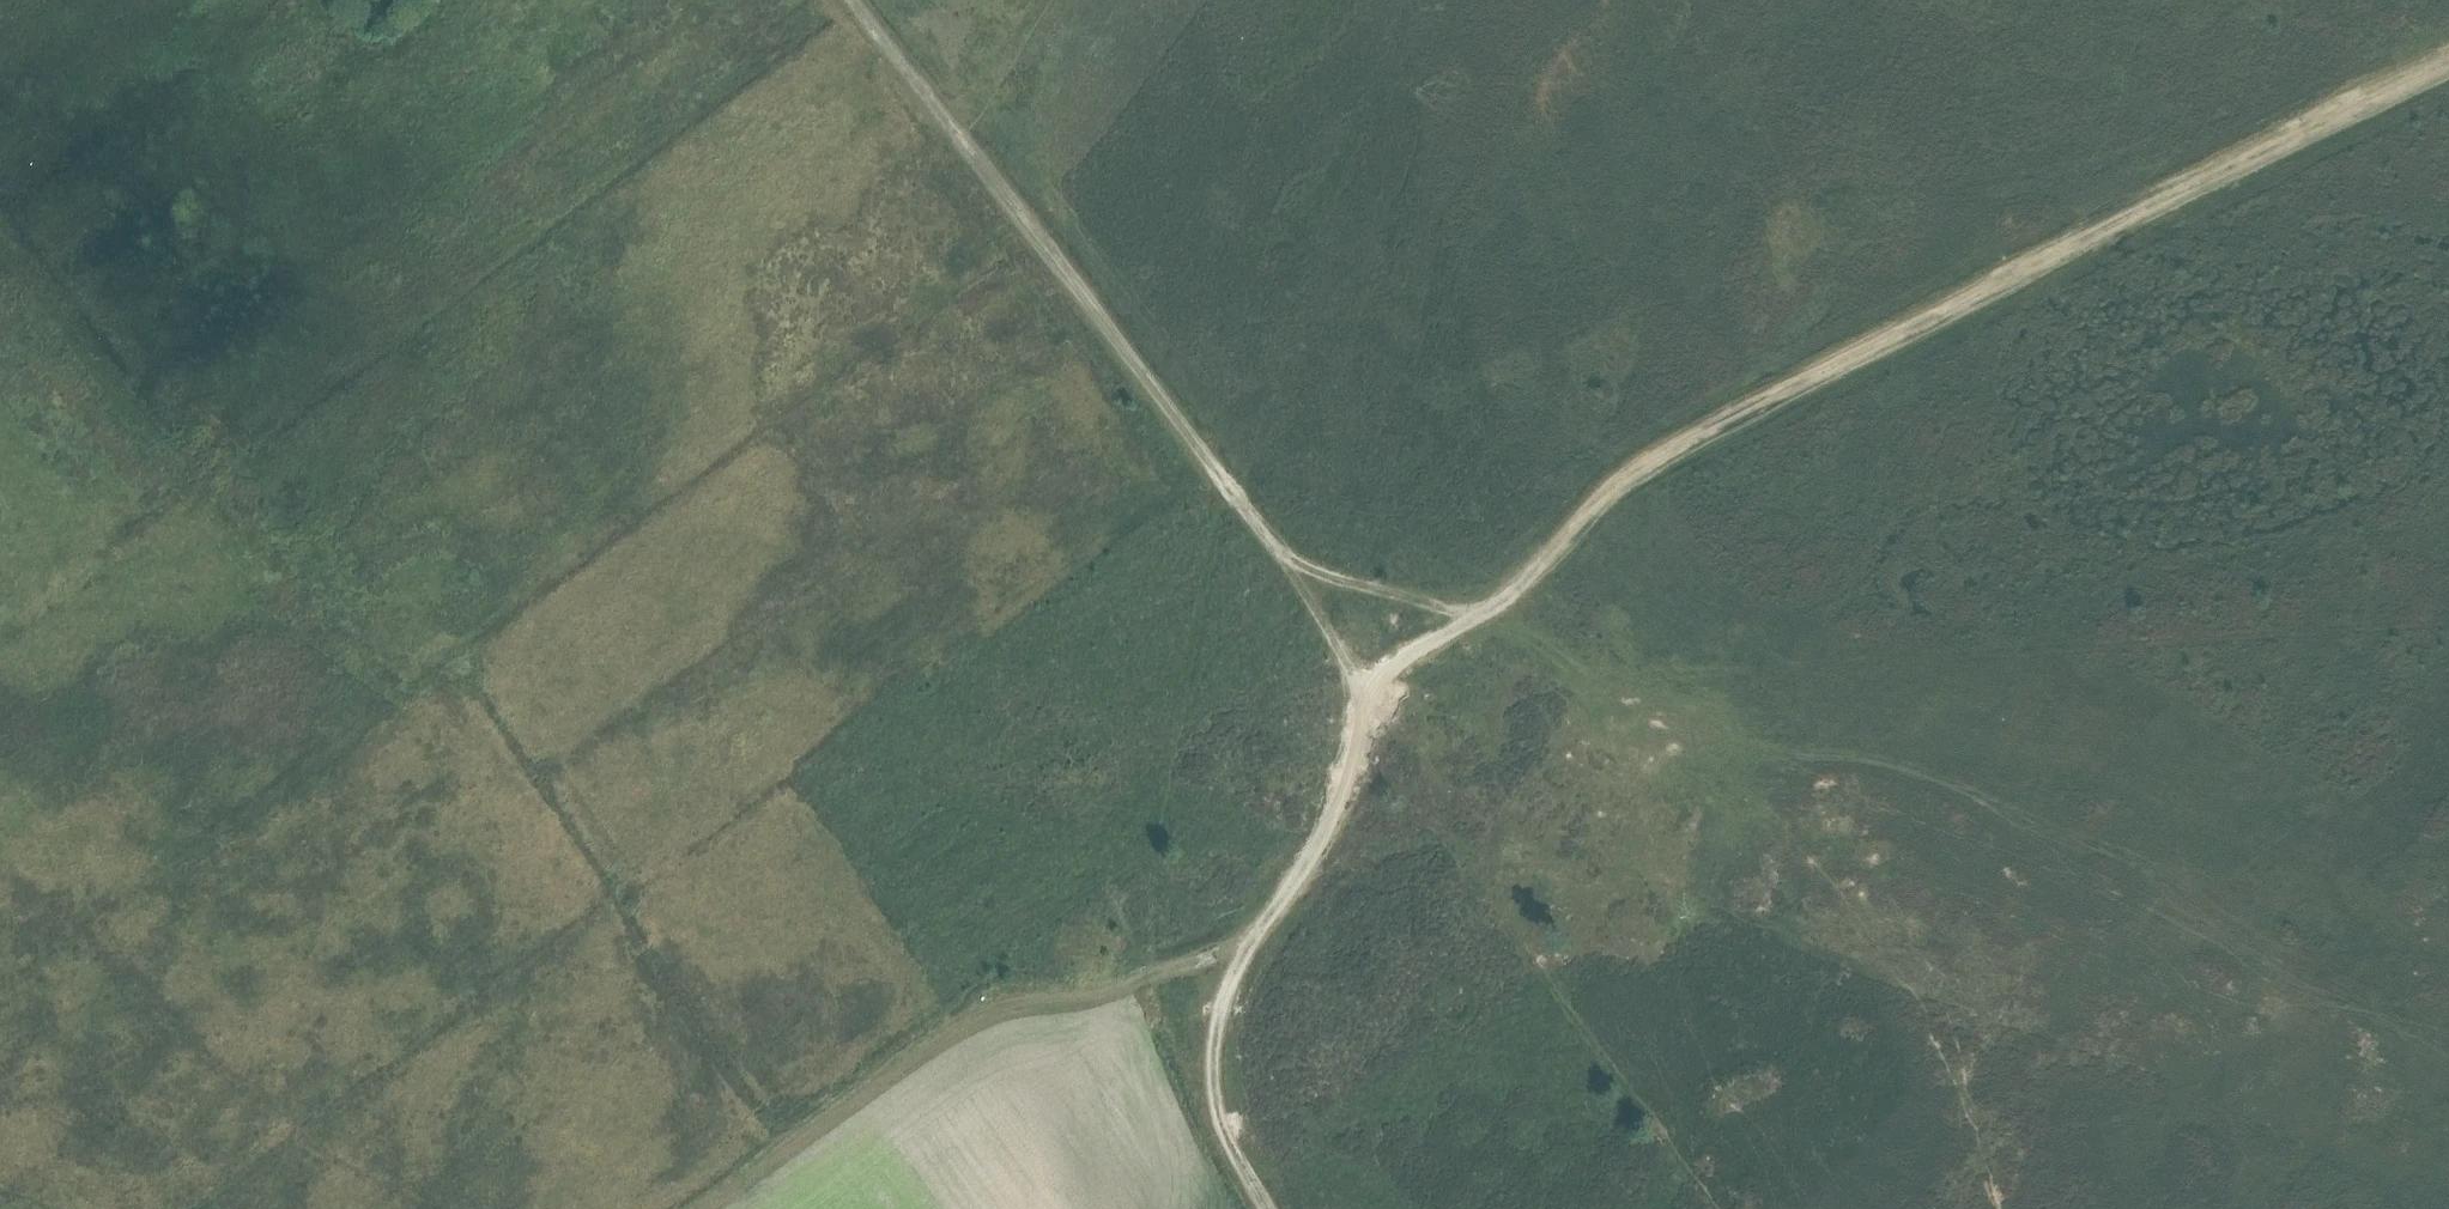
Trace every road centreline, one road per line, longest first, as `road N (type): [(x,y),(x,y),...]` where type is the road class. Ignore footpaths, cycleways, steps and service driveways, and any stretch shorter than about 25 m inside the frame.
road 1 (track): [(2448,57),(1650,451),(1515,590),(1479,615)]
road 2 (track): [(1288,560),(850,0)]
road 3 (track): [(1249,938),(1121,990),(1003,1012),(935,1040),(706,1208)]
road 4 (track): [(1249,938),(1217,1017),(1215,1103),(1227,1141),(1268,1208)]
road 5 (track): [(1365,691),(1344,793),(1302,872),(1249,938)]
road 6 (track): [(1479,615),(1288,560)]
road 7 (track): [(1365,691),(1288,560)]
road 8 (track): [(1479,615),(1365,691)]

